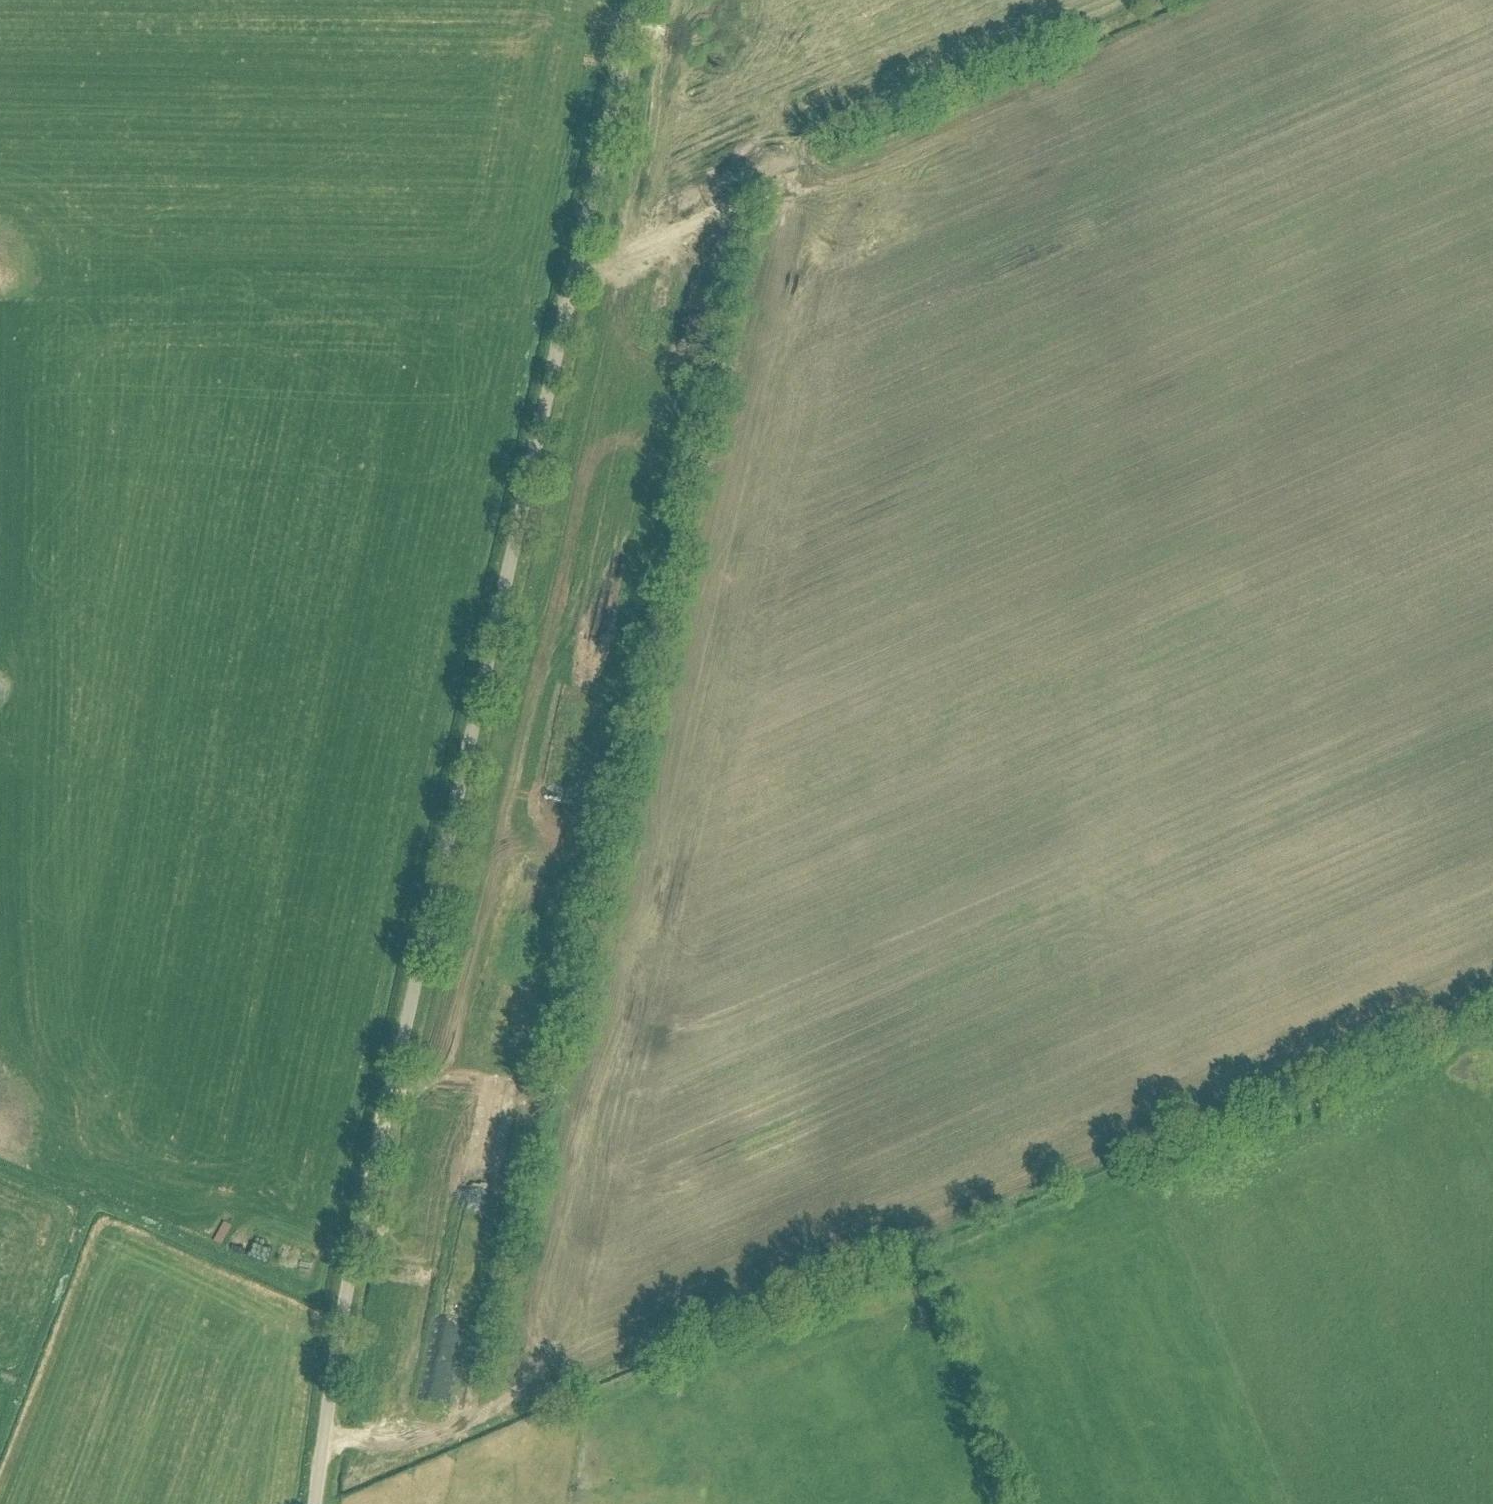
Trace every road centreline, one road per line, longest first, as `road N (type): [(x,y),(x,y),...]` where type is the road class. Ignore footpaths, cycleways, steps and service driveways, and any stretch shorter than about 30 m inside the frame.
road 1 (unclassified): [(315,1503),(351,1272),(636,0)]

